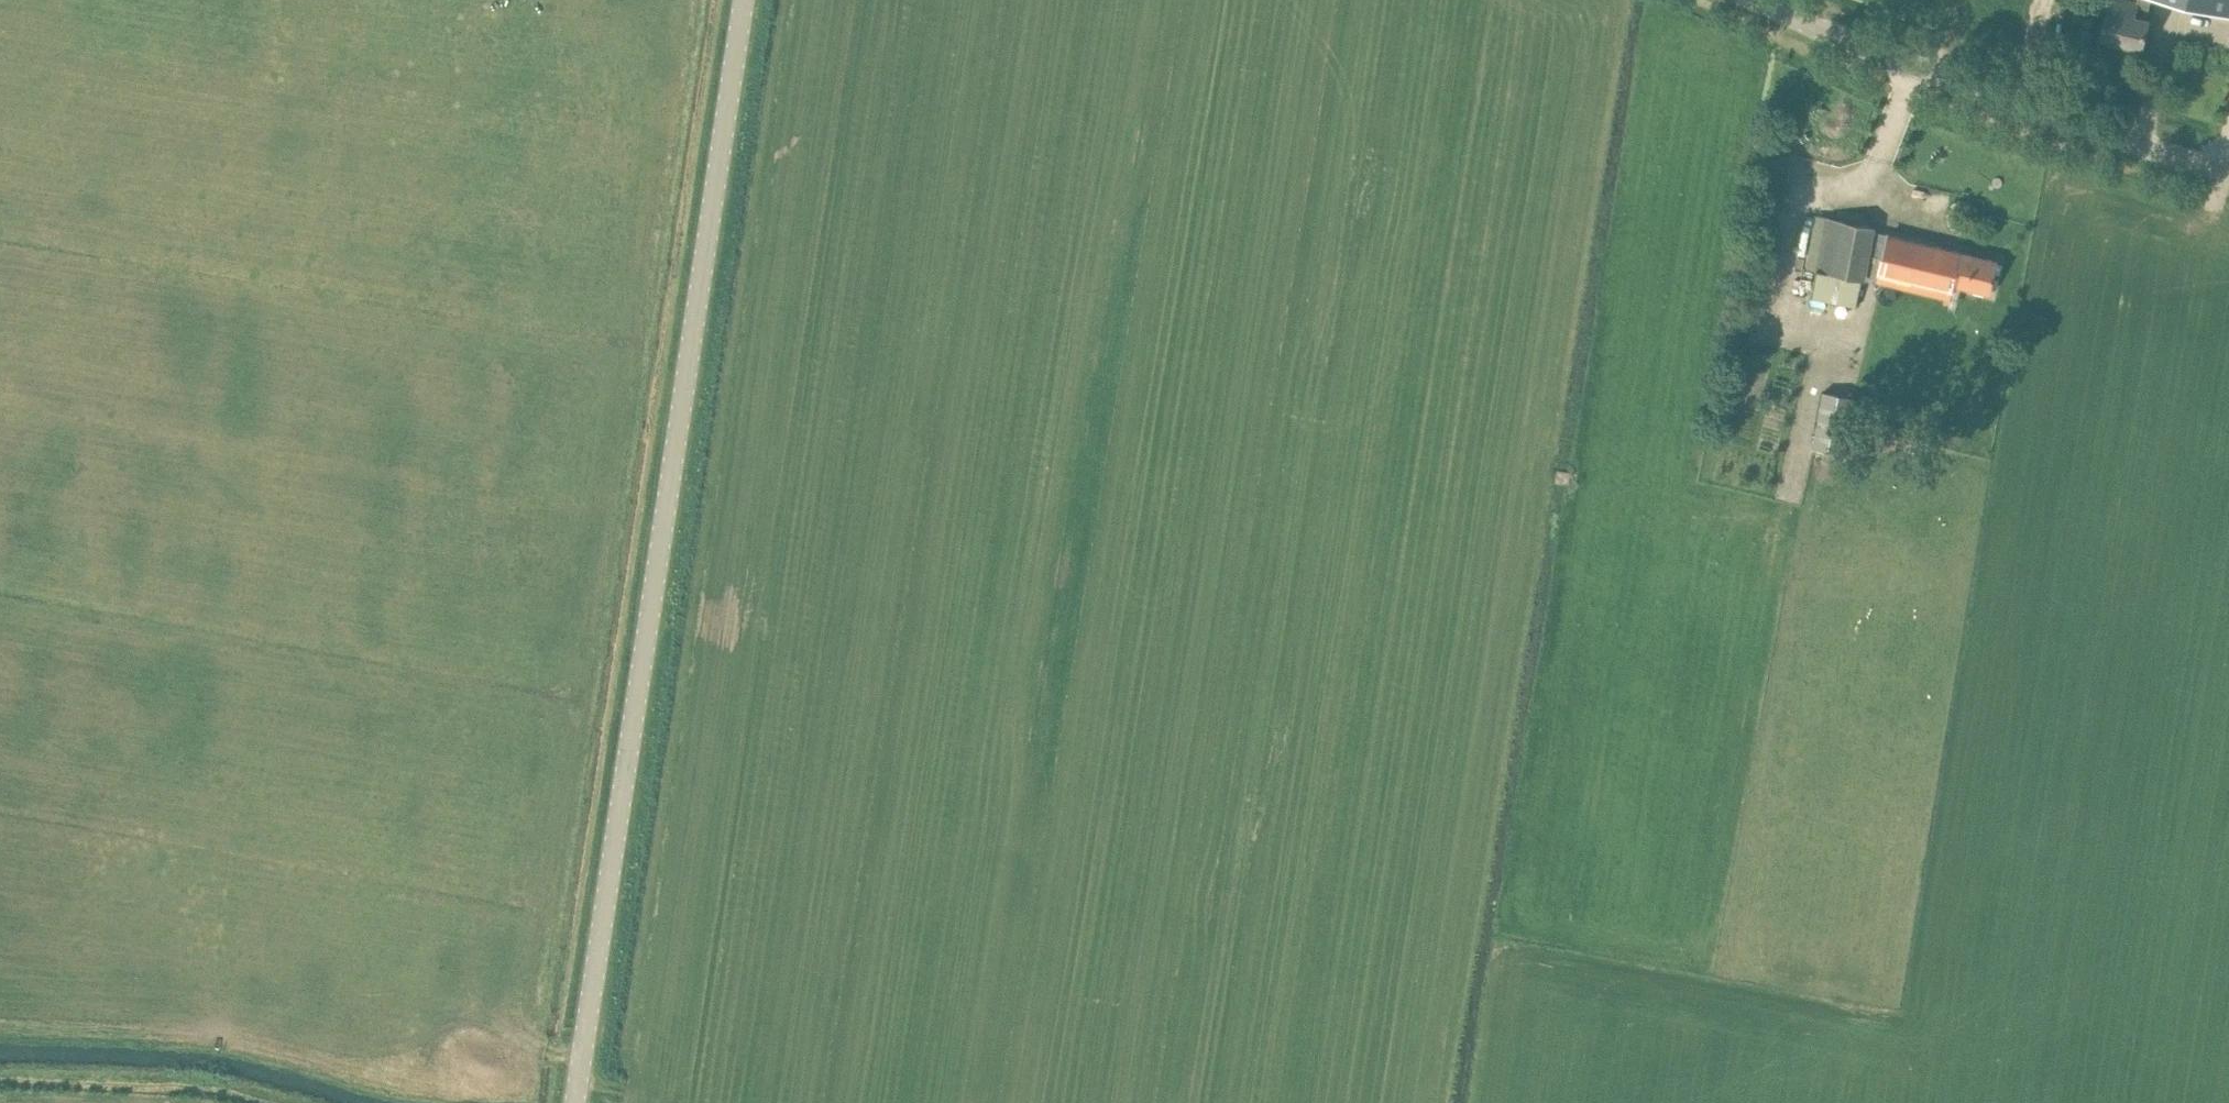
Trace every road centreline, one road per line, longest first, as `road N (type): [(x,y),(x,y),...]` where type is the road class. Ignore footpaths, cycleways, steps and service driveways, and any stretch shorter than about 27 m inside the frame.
road 1 (tertiary): [(574,1102),(744,0)]
road 2 (tertiary): [(2228,164),(1850,47),(1755,0)]

